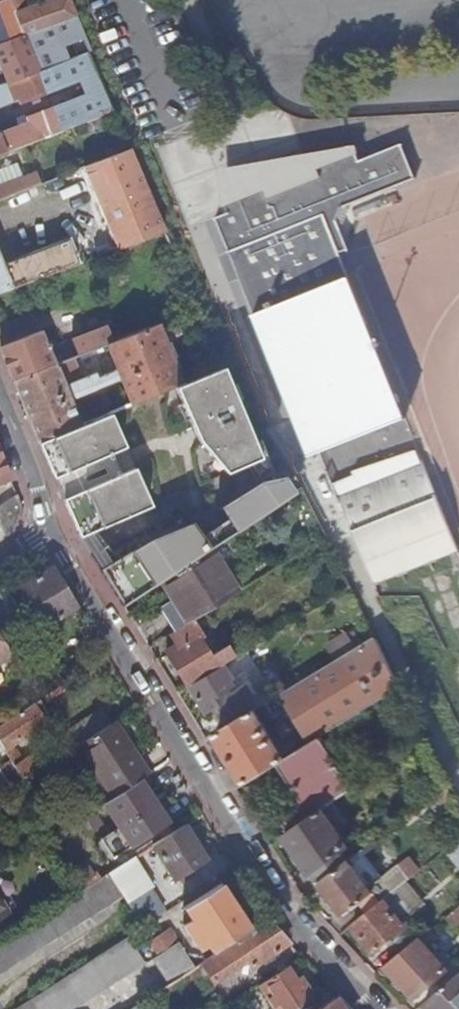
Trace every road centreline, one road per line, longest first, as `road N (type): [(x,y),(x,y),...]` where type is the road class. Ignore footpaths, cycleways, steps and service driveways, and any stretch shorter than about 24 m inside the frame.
road 1 (residential): [(51,529),(268,891),(375,1008)]
road 2 (residential): [(0,405),(51,529)]

